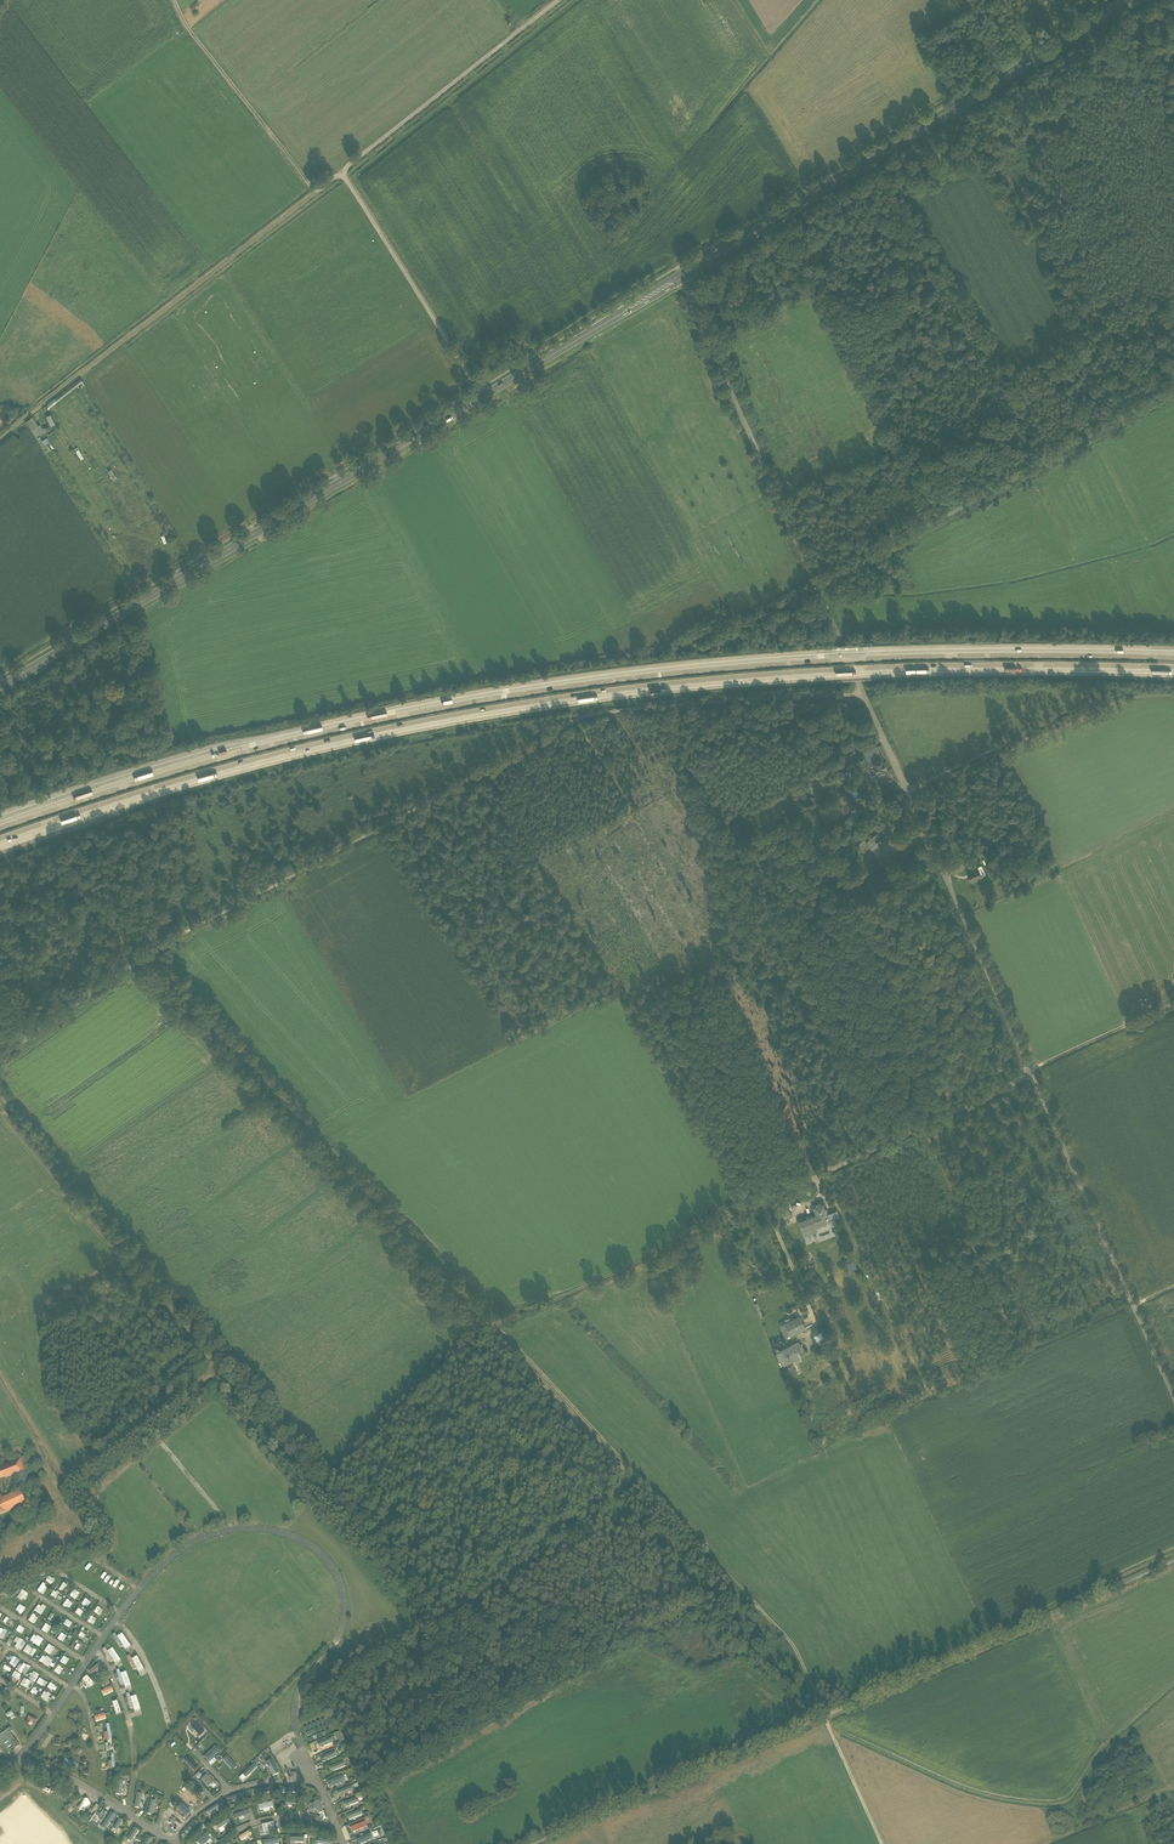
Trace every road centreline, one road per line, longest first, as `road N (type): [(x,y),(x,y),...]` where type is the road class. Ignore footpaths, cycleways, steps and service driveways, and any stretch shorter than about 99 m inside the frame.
road 1 (motorway): [(0,838),(284,753),(569,697),(873,667),(1173,668)]
road 2 (motorway): [(1173,653),(866,654),(564,684),(240,750),(0,824)]
road 3 (unclassified): [(0,1057),(161,944),(574,717),(864,697)]
road 4 (secondary): [(680,277),(0,686)]
road 5 (track): [(491,1322),(793,1645),(882,1843)]
road 6 (secondary): [(1137,0),(680,277)]
road 7 (track): [(0,1098),(324,1484)]
road 8 (track): [(491,1322),(149,953)]
road 9 (unclassified): [(1029,1070),(864,697)]
road 10 (unclassified): [(818,587),(1173,390)]
road 11 (track): [(0,439),(314,191)]
road 12 (unclassified): [(818,587),(680,277)]
road 13 (track): [(314,191),(556,0)]
road 14 (track): [(763,1202),(587,1286),(491,1322)]
road 15 (unclassified): [(1029,1070),(763,1202)]
road 16 (track): [(341,171),(482,396)]
road 17 (unclassified): [(1132,1305),(1029,1070)]
road 18 (track): [(316,1495),(491,1322)]
road 19 (track): [(175,0),(187,28),(314,191)]
road 20 (track): [(1029,1070),(1173,1001)]
road 21 (track): [(1035,1843),(1173,1783)]

